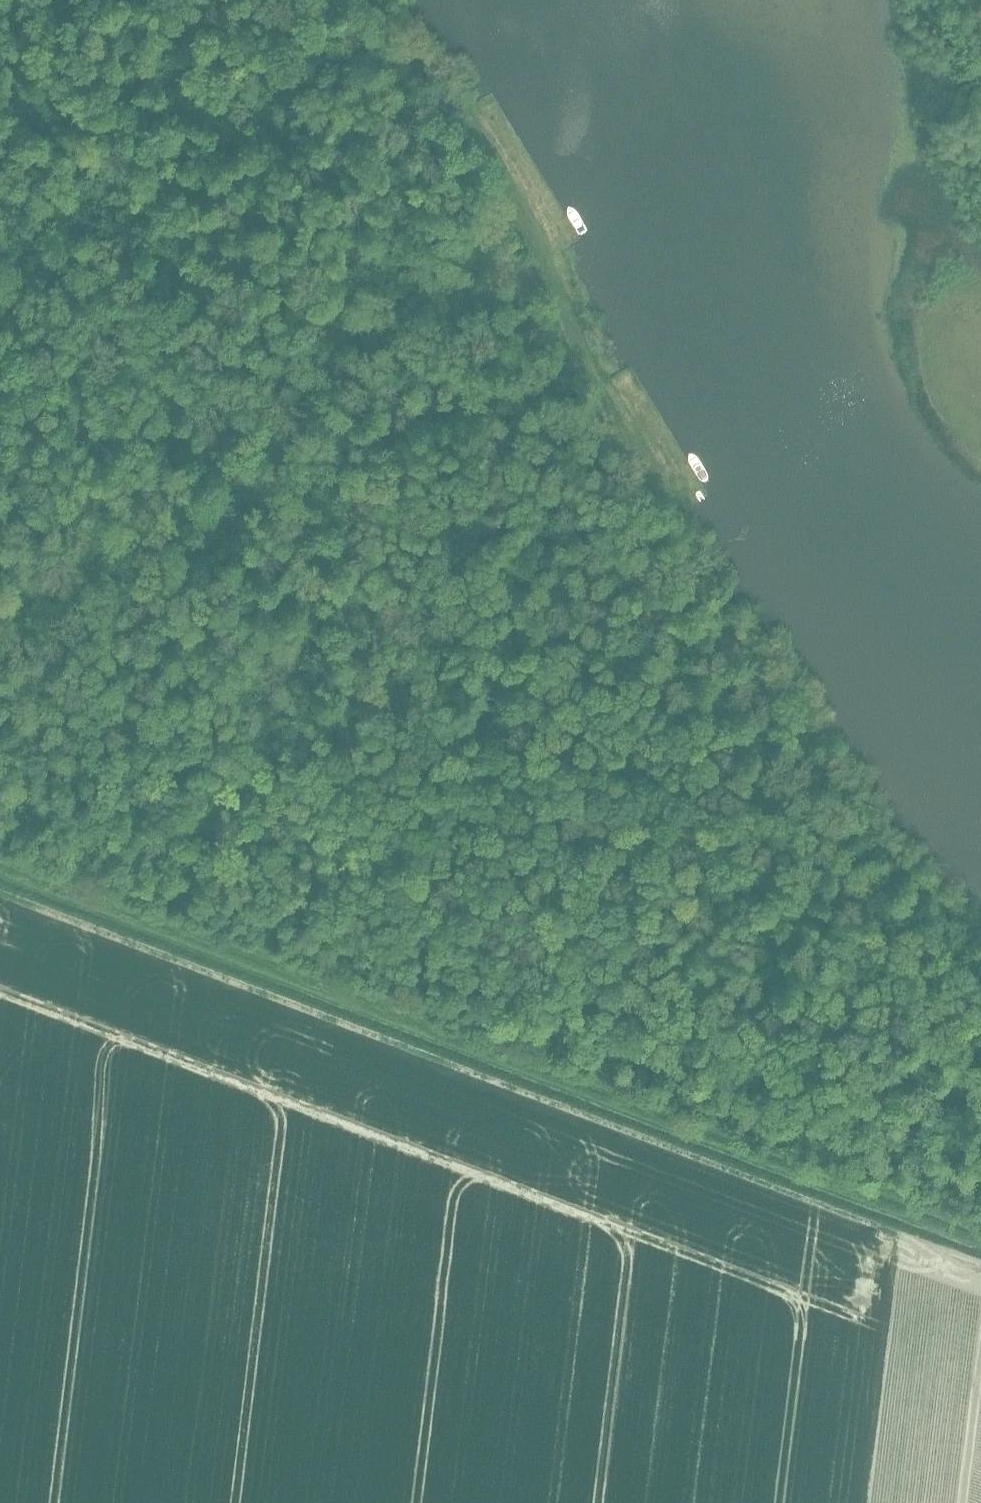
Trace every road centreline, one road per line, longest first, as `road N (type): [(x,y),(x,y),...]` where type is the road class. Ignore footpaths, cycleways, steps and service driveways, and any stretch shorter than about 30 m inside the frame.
road 1 (track): [(381,0),(542,227),(555,325),(818,768),(819,830),(902,904),(980,947)]

